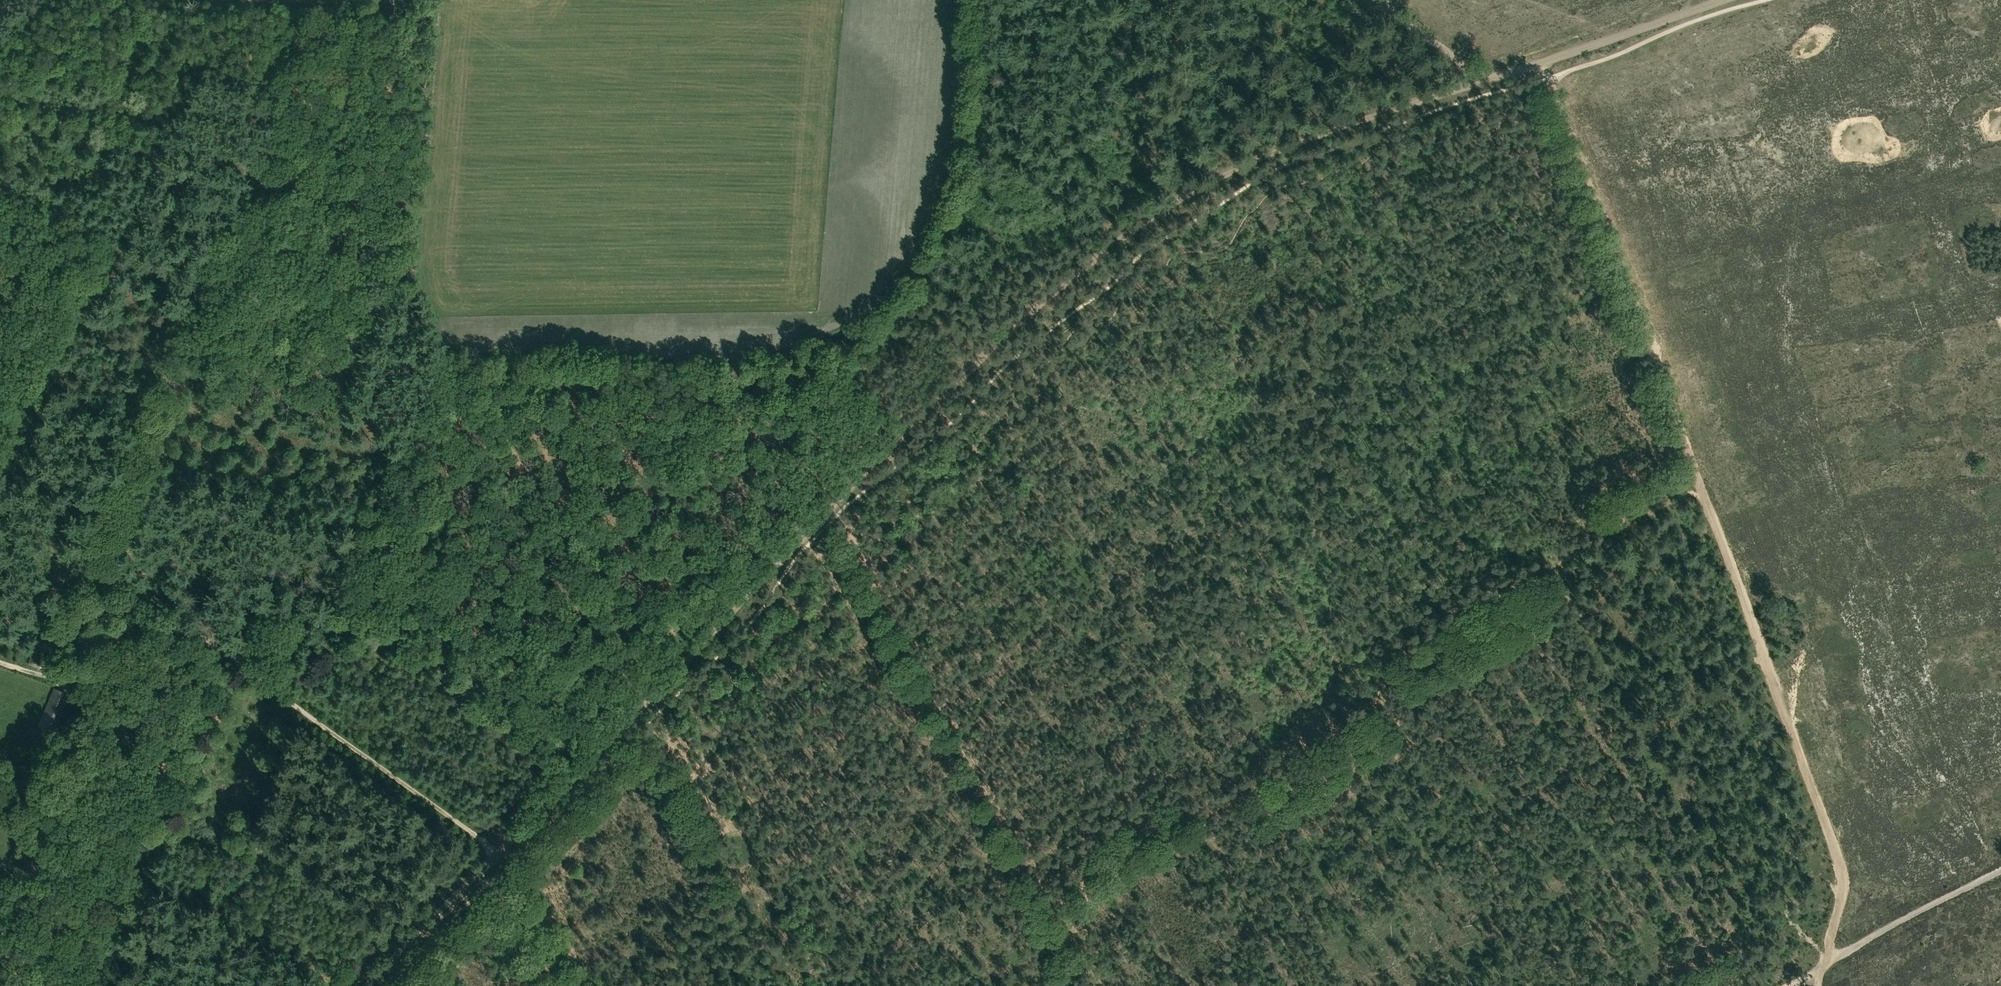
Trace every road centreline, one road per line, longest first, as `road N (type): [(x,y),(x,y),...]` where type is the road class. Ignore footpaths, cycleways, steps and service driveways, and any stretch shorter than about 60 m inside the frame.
road 1 (track): [(376,985),(933,403),(1101,253),(1224,175),(1337,129),(1719,0)]
road 2 (track): [(303,0),(447,4)]

